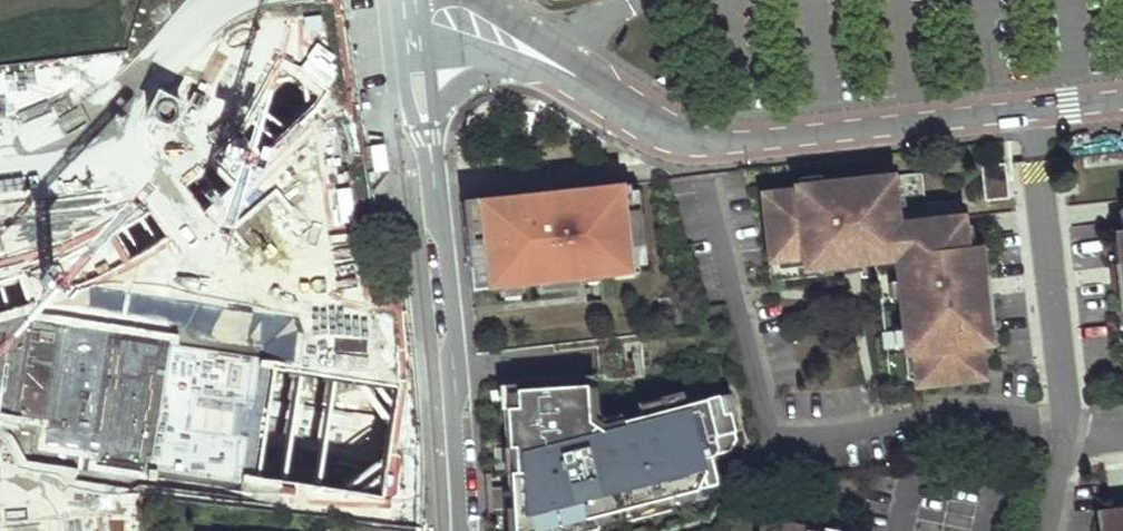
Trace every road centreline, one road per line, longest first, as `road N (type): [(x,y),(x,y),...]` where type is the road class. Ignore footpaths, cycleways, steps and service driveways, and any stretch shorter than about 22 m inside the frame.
road 1 (residential): [(1122,94),(706,137),(667,126),(557,65)]
road 2 (residential): [(417,69),(458,443),(460,530)]
road 3 (residential): [(417,69),(557,65)]

